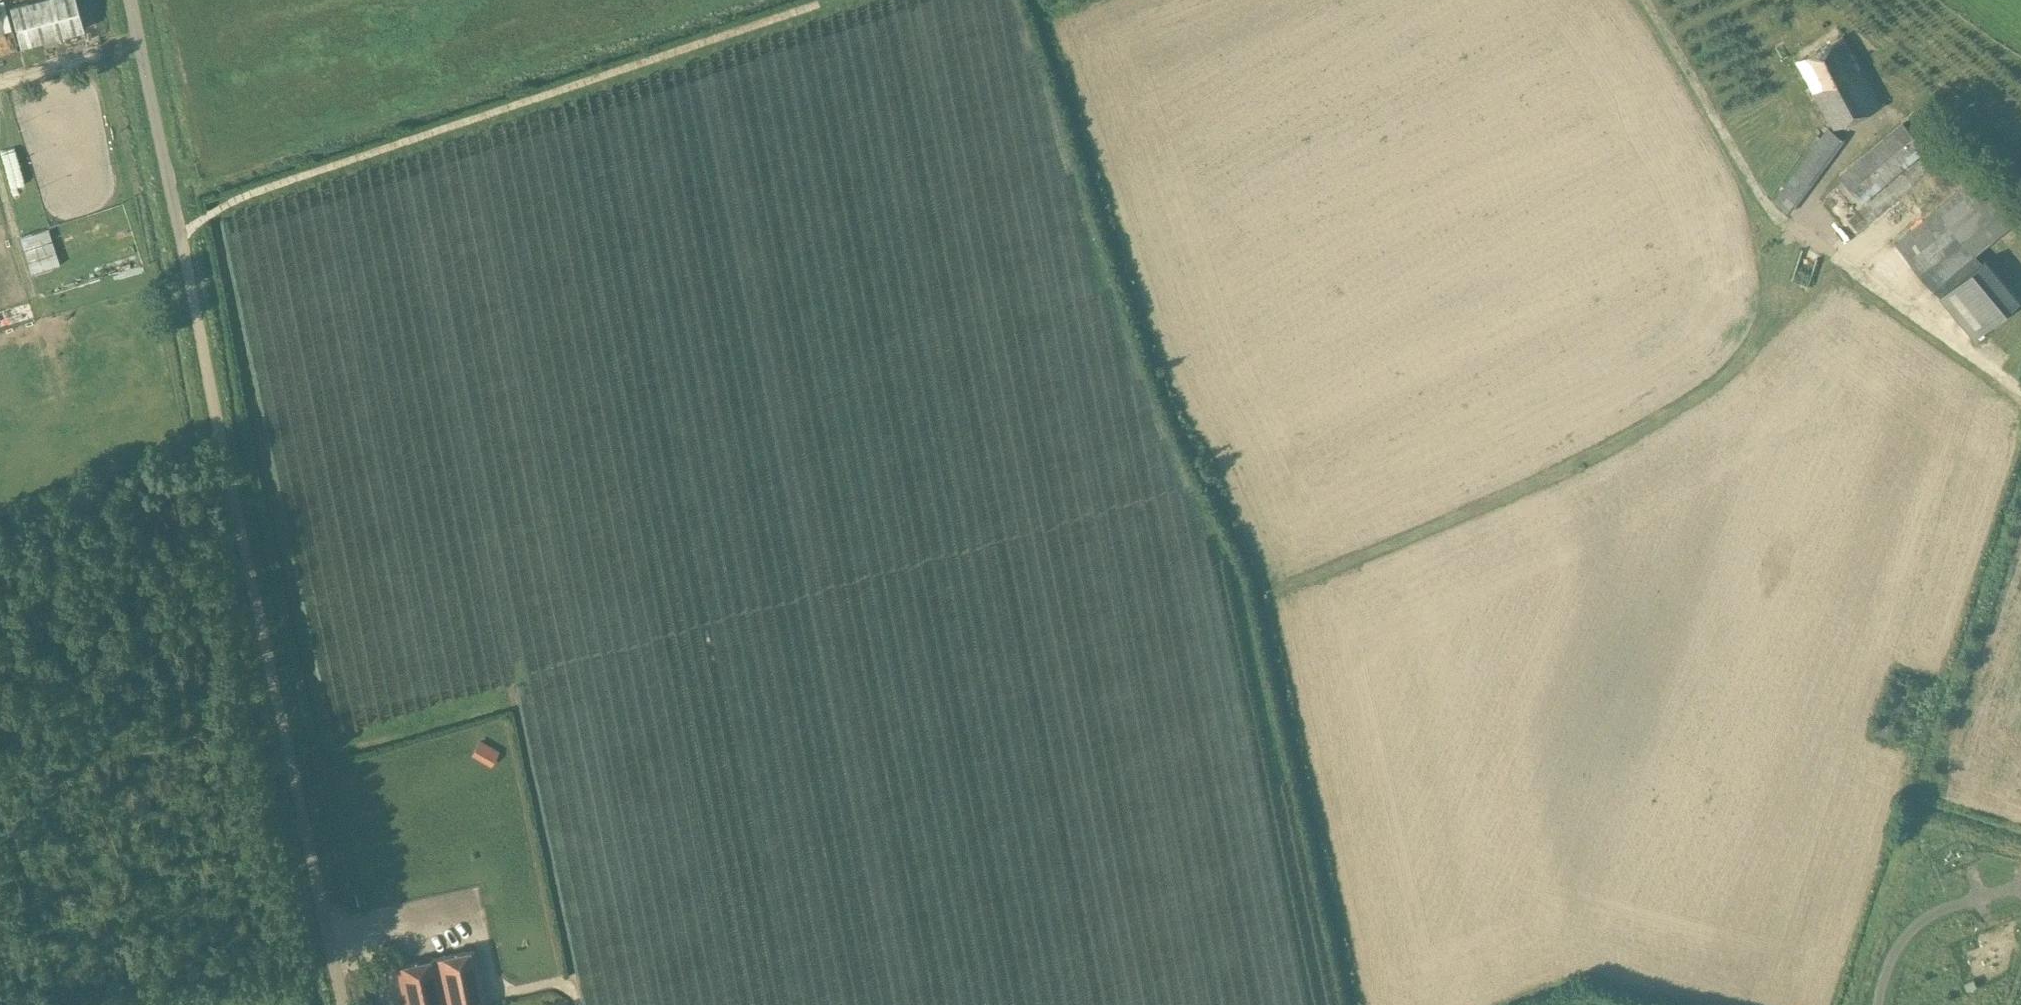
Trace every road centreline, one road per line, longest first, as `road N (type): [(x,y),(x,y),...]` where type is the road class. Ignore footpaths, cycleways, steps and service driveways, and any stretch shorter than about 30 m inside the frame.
road 1 (unclassified): [(344,1004),(129,0)]
road 2 (track): [(2020,389),(1786,225),(1759,196),(1643,0)]
road 3 (unclassified): [(1874,1004),(1876,981),(1895,950),(1944,910),(2020,880)]

